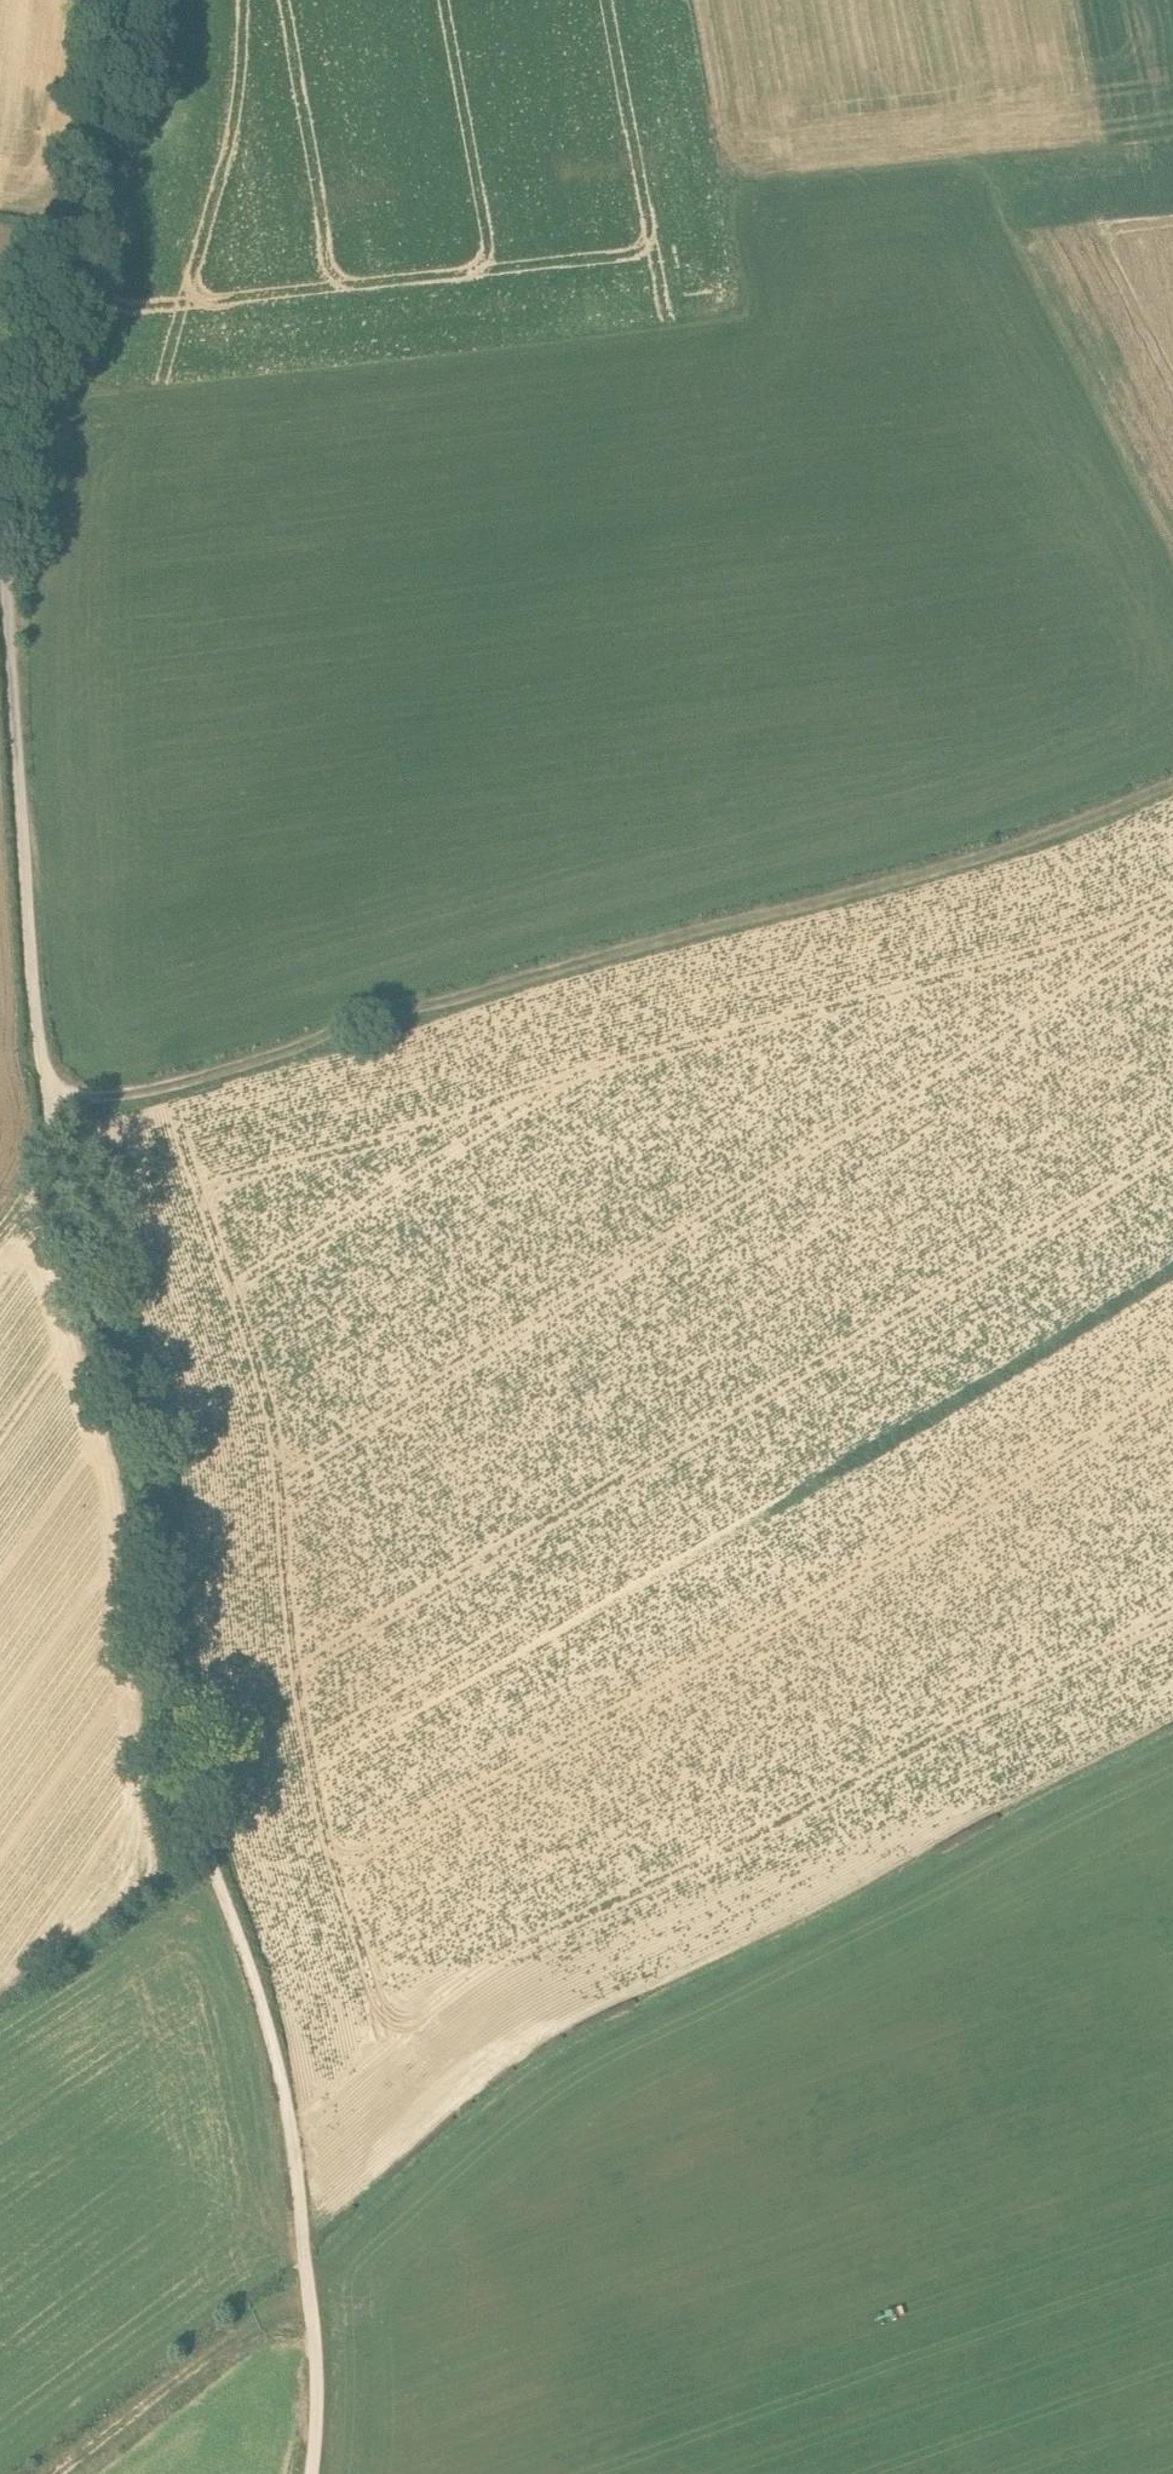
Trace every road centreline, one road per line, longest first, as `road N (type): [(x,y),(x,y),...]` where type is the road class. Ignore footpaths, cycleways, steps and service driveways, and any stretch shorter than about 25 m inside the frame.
road 1 (track): [(51,1120),(146,1442),(189,1793),(251,1966),(284,2107),(314,2328),(310,2473)]
road 2 (unclassified): [(121,0),(106,139),(31,383),(6,530),(30,958),(51,1120)]
road 3 (track): [(56,2473),(262,2320),(310,2296)]

